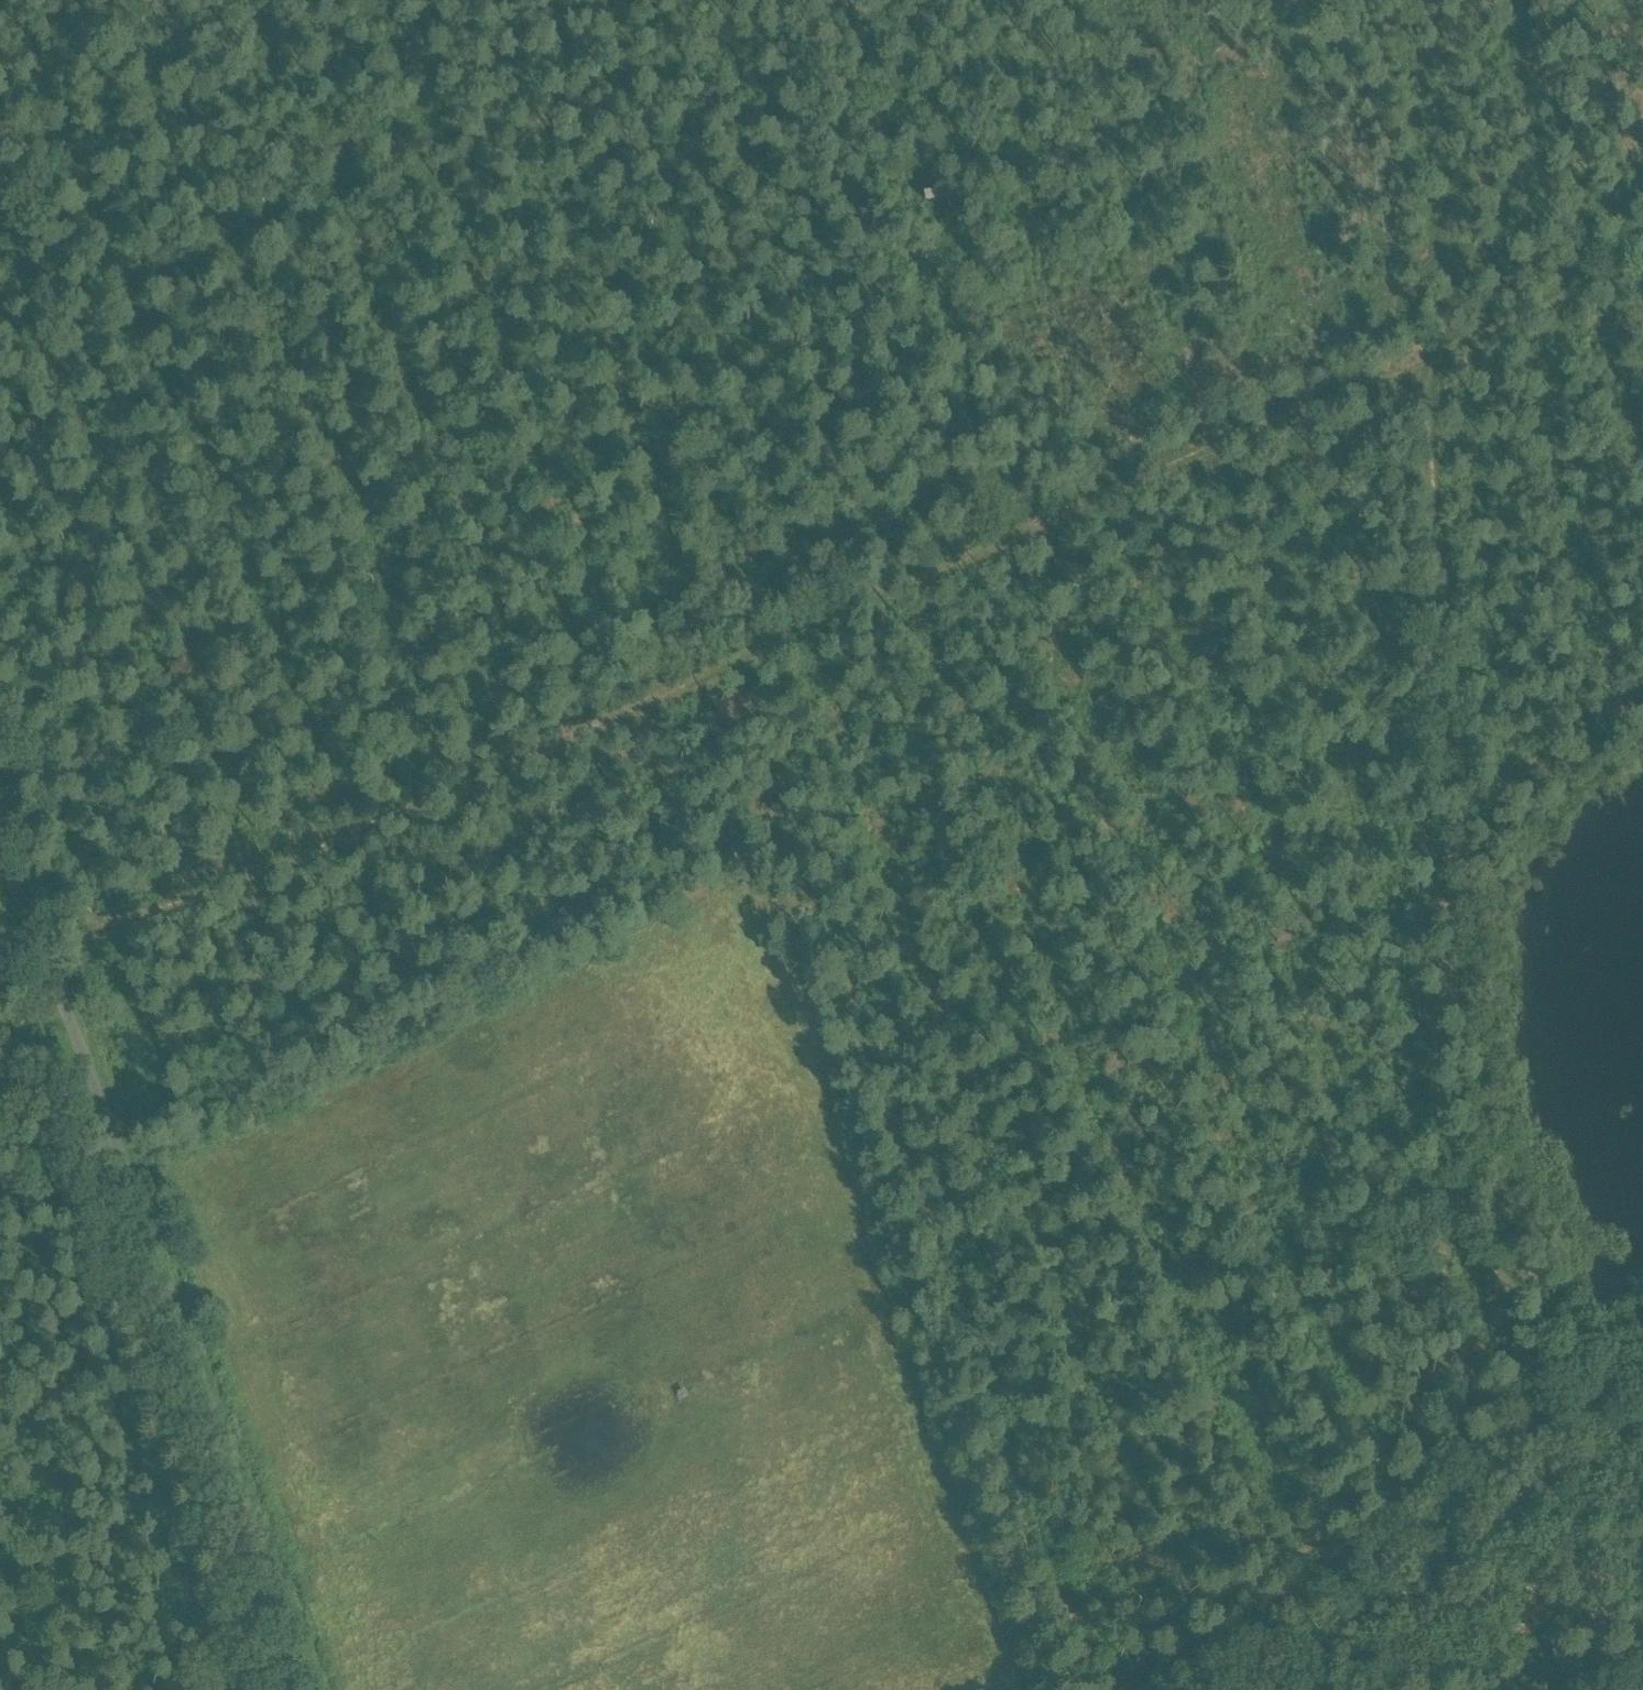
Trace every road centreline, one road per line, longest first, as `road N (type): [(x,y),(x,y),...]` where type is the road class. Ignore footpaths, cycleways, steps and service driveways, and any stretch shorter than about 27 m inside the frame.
road 1 (track): [(1436,353),(339,843),(42,950)]
road 2 (unclassified): [(0,859),(113,1135),(311,1689)]

